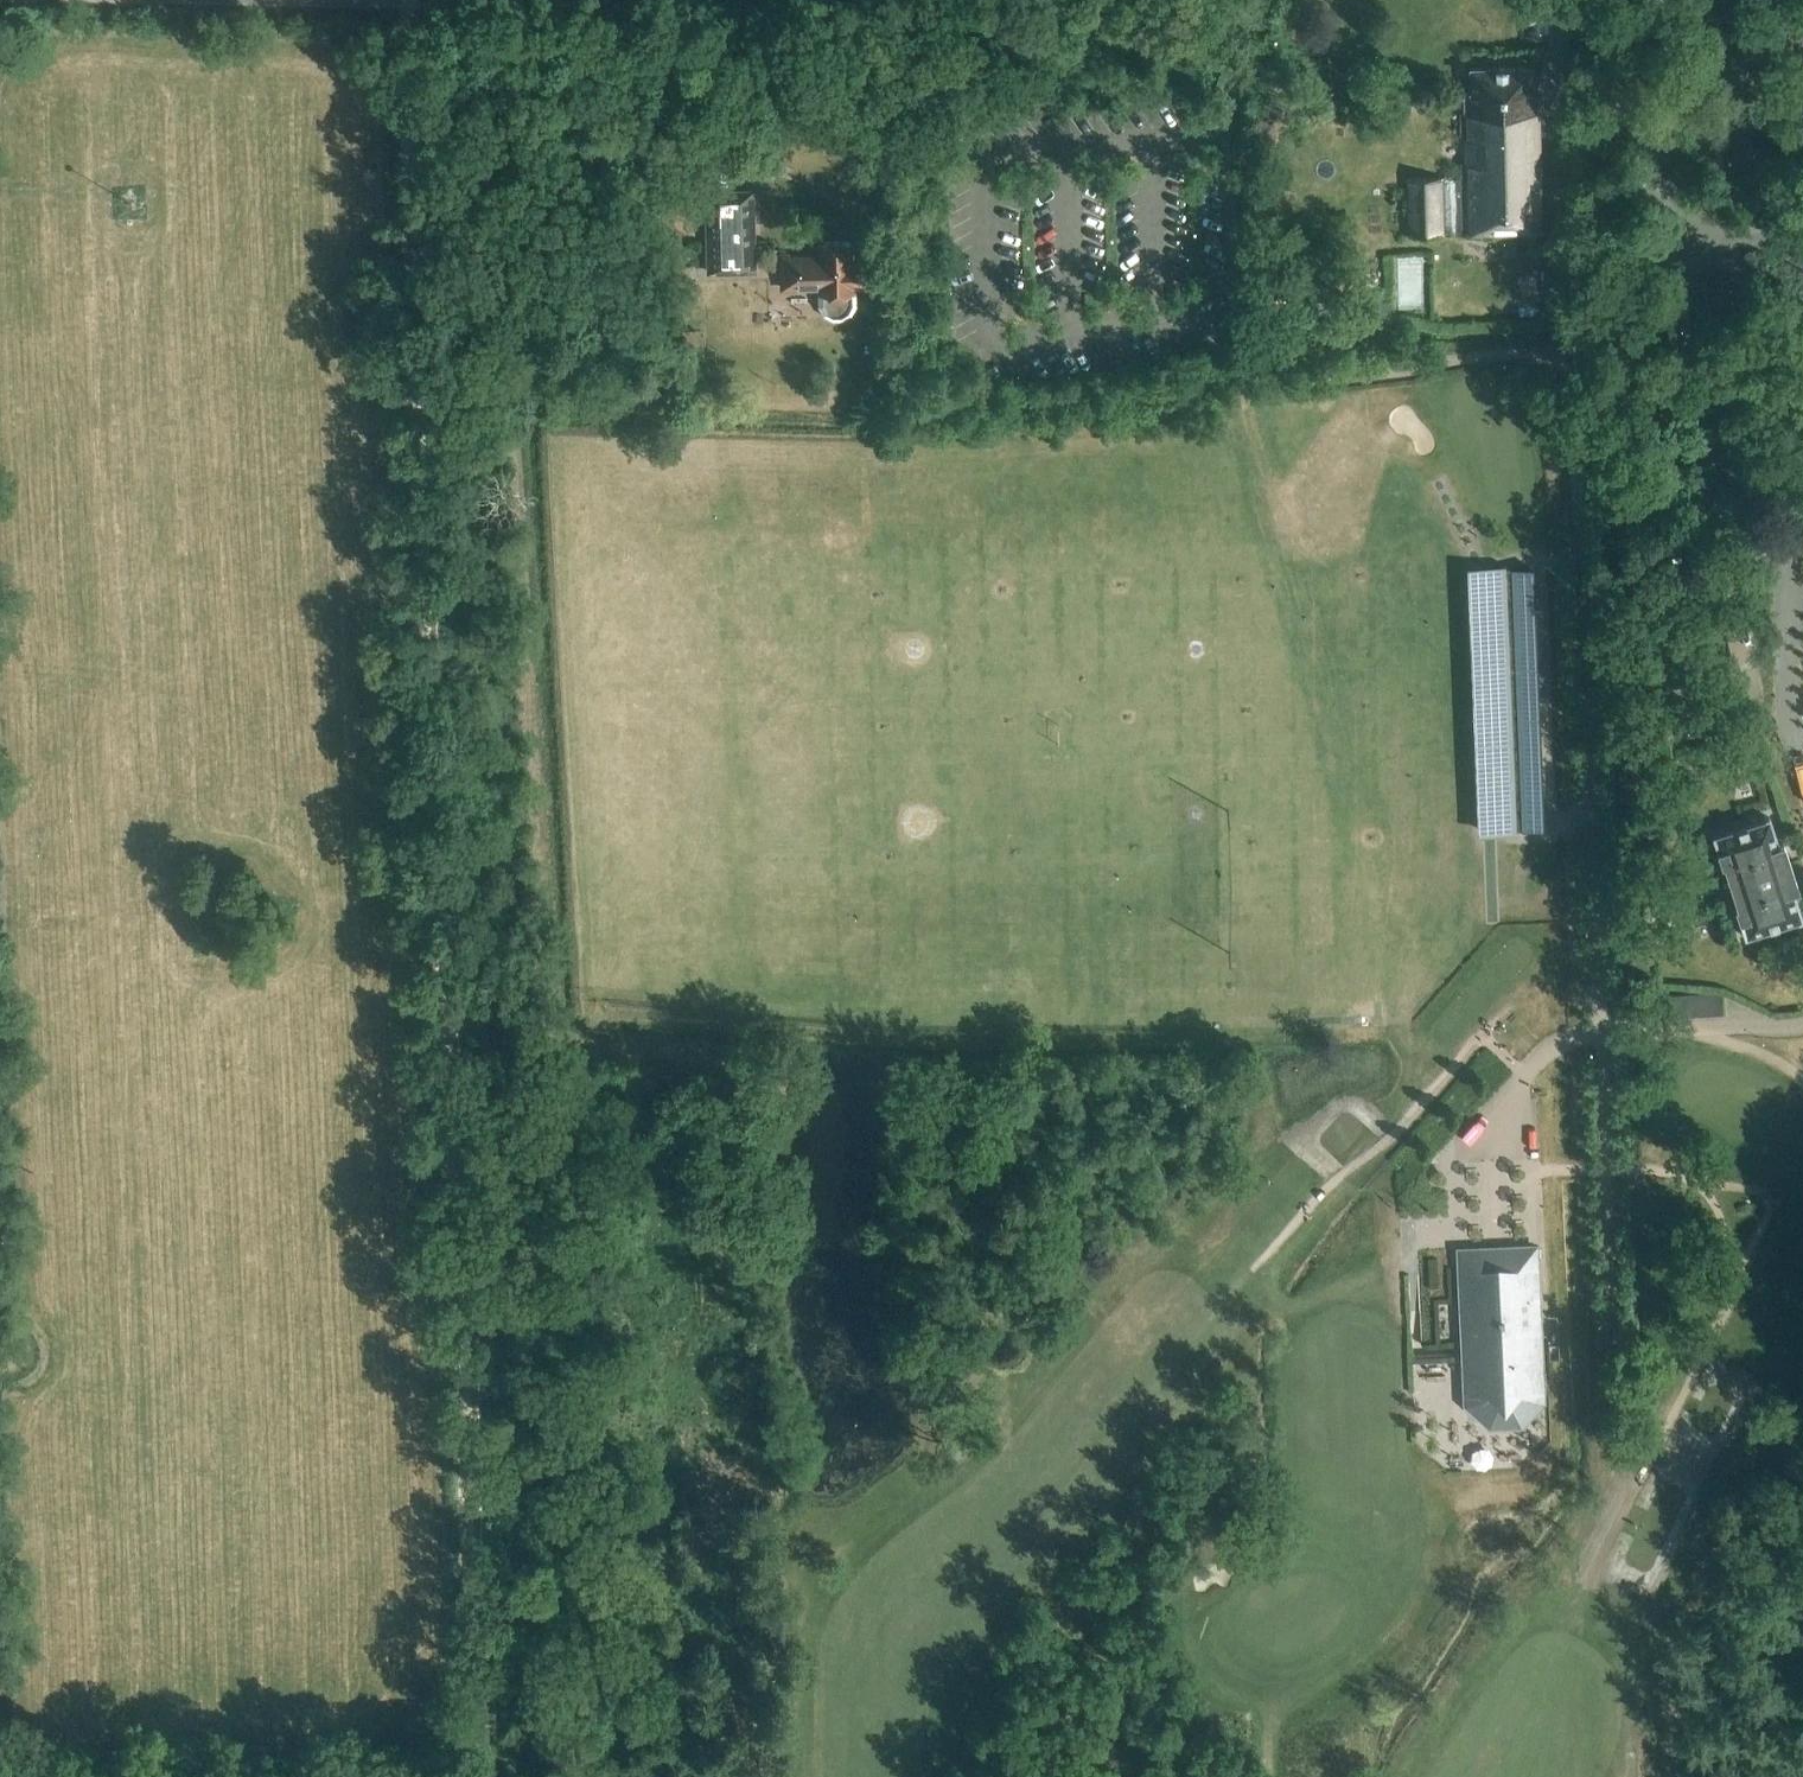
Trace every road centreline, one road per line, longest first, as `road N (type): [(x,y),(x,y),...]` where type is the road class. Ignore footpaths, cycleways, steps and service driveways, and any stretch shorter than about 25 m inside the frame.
road 1 (track): [(467,1776),(404,3)]

